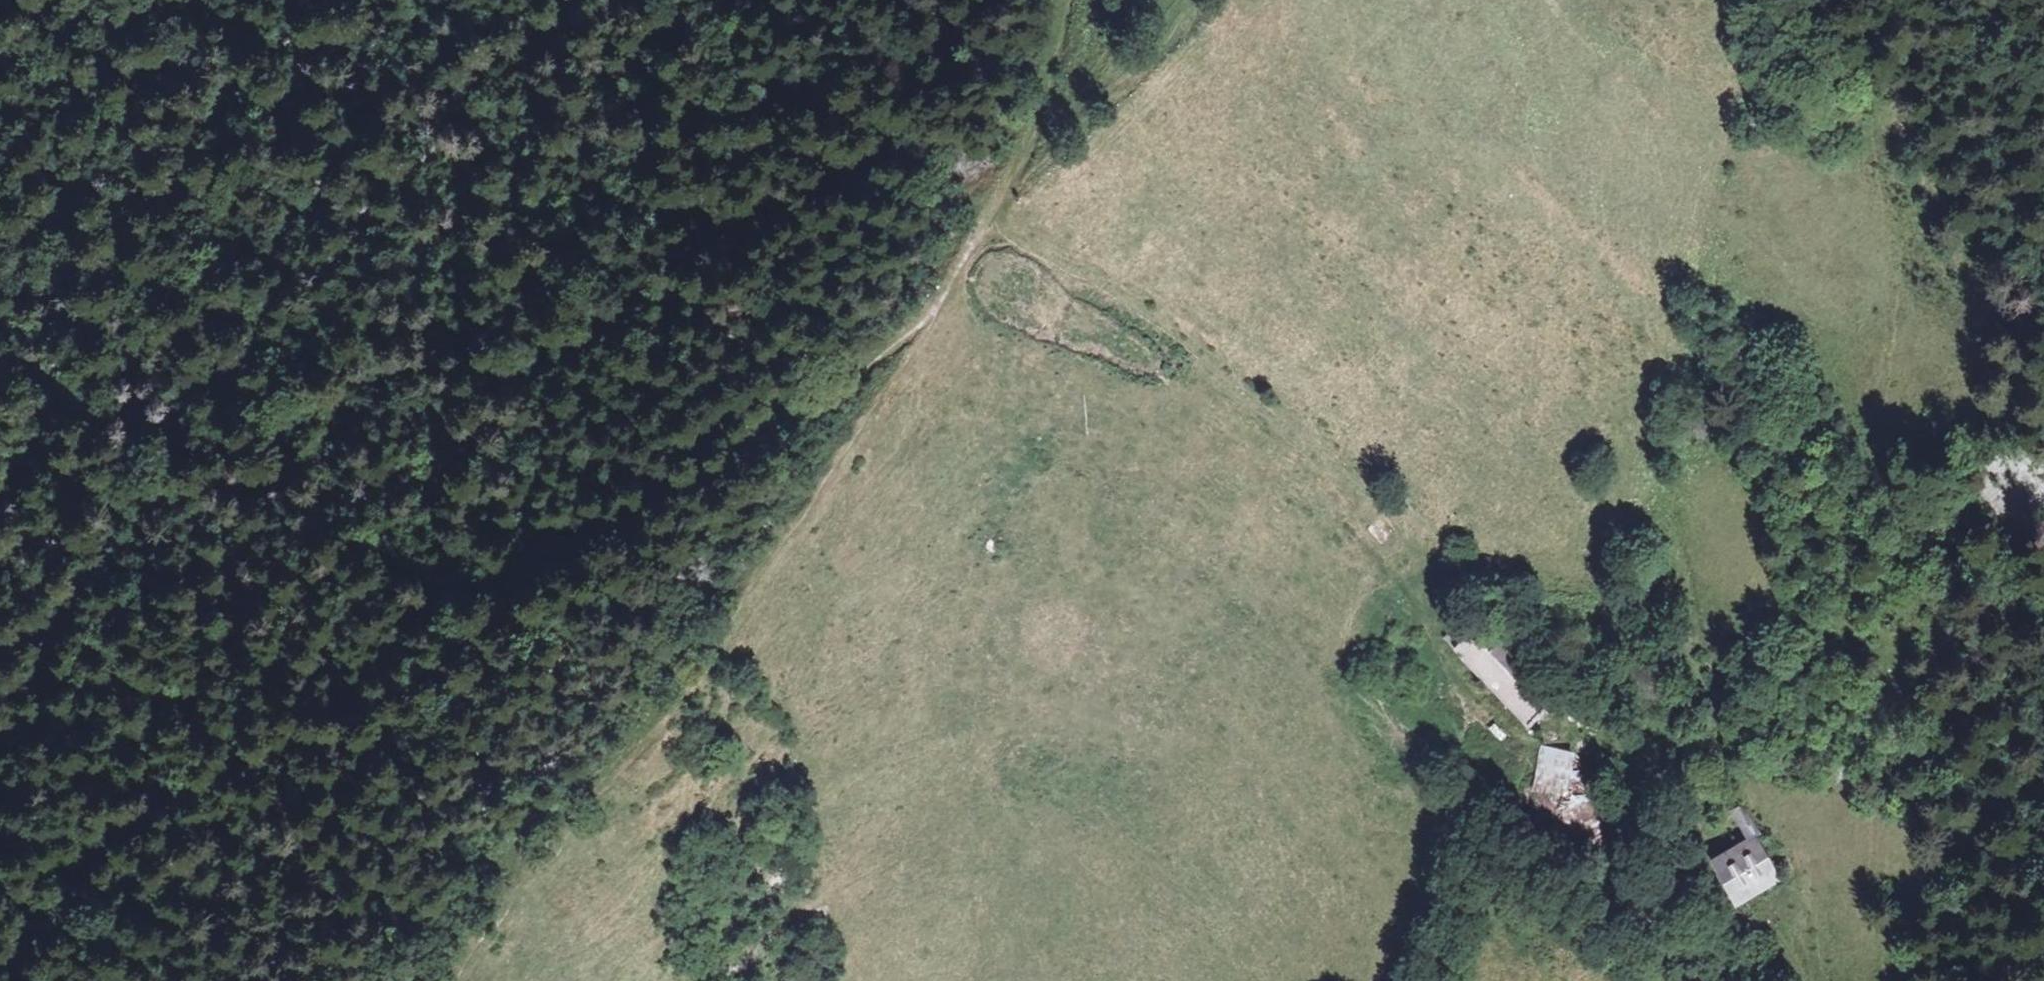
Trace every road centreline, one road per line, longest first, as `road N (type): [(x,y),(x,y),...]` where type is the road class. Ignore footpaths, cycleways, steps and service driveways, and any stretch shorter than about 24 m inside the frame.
road 1 (track): [(1455,980),(1458,919),(1493,856),(1586,919),(1720,958)]
road 2 (track): [(1019,170),(1045,98),(1063,0)]

